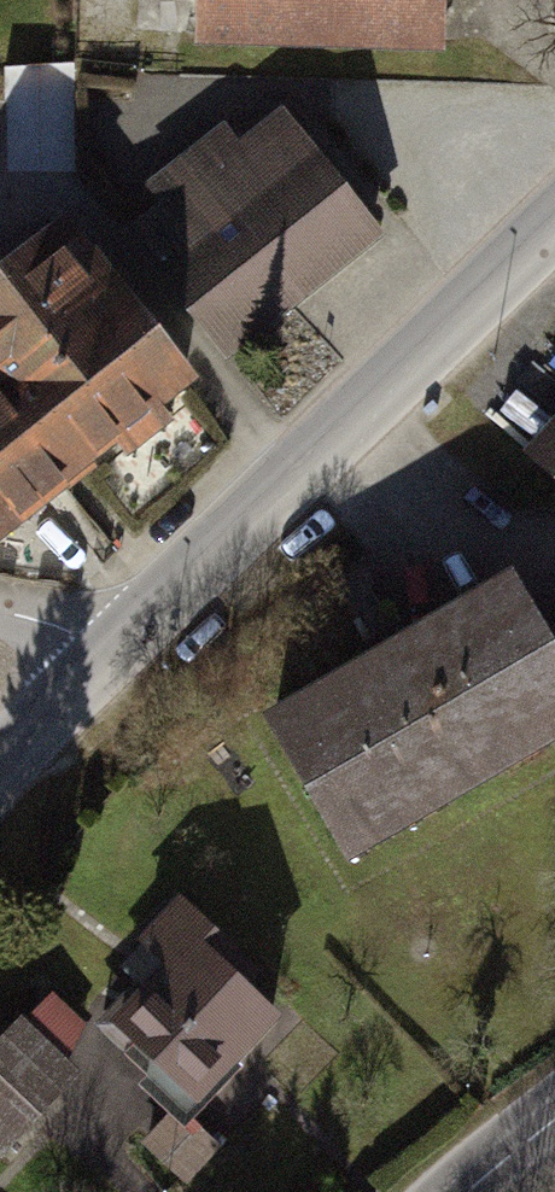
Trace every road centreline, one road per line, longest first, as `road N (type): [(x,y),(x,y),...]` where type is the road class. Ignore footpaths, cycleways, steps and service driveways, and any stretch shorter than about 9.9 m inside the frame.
road 1 (tertiary): [(112,671),(554,231)]
road 2 (tertiary): [(0,795),(112,671)]
road 3 (residential): [(112,671),(20,616),(0,612)]

